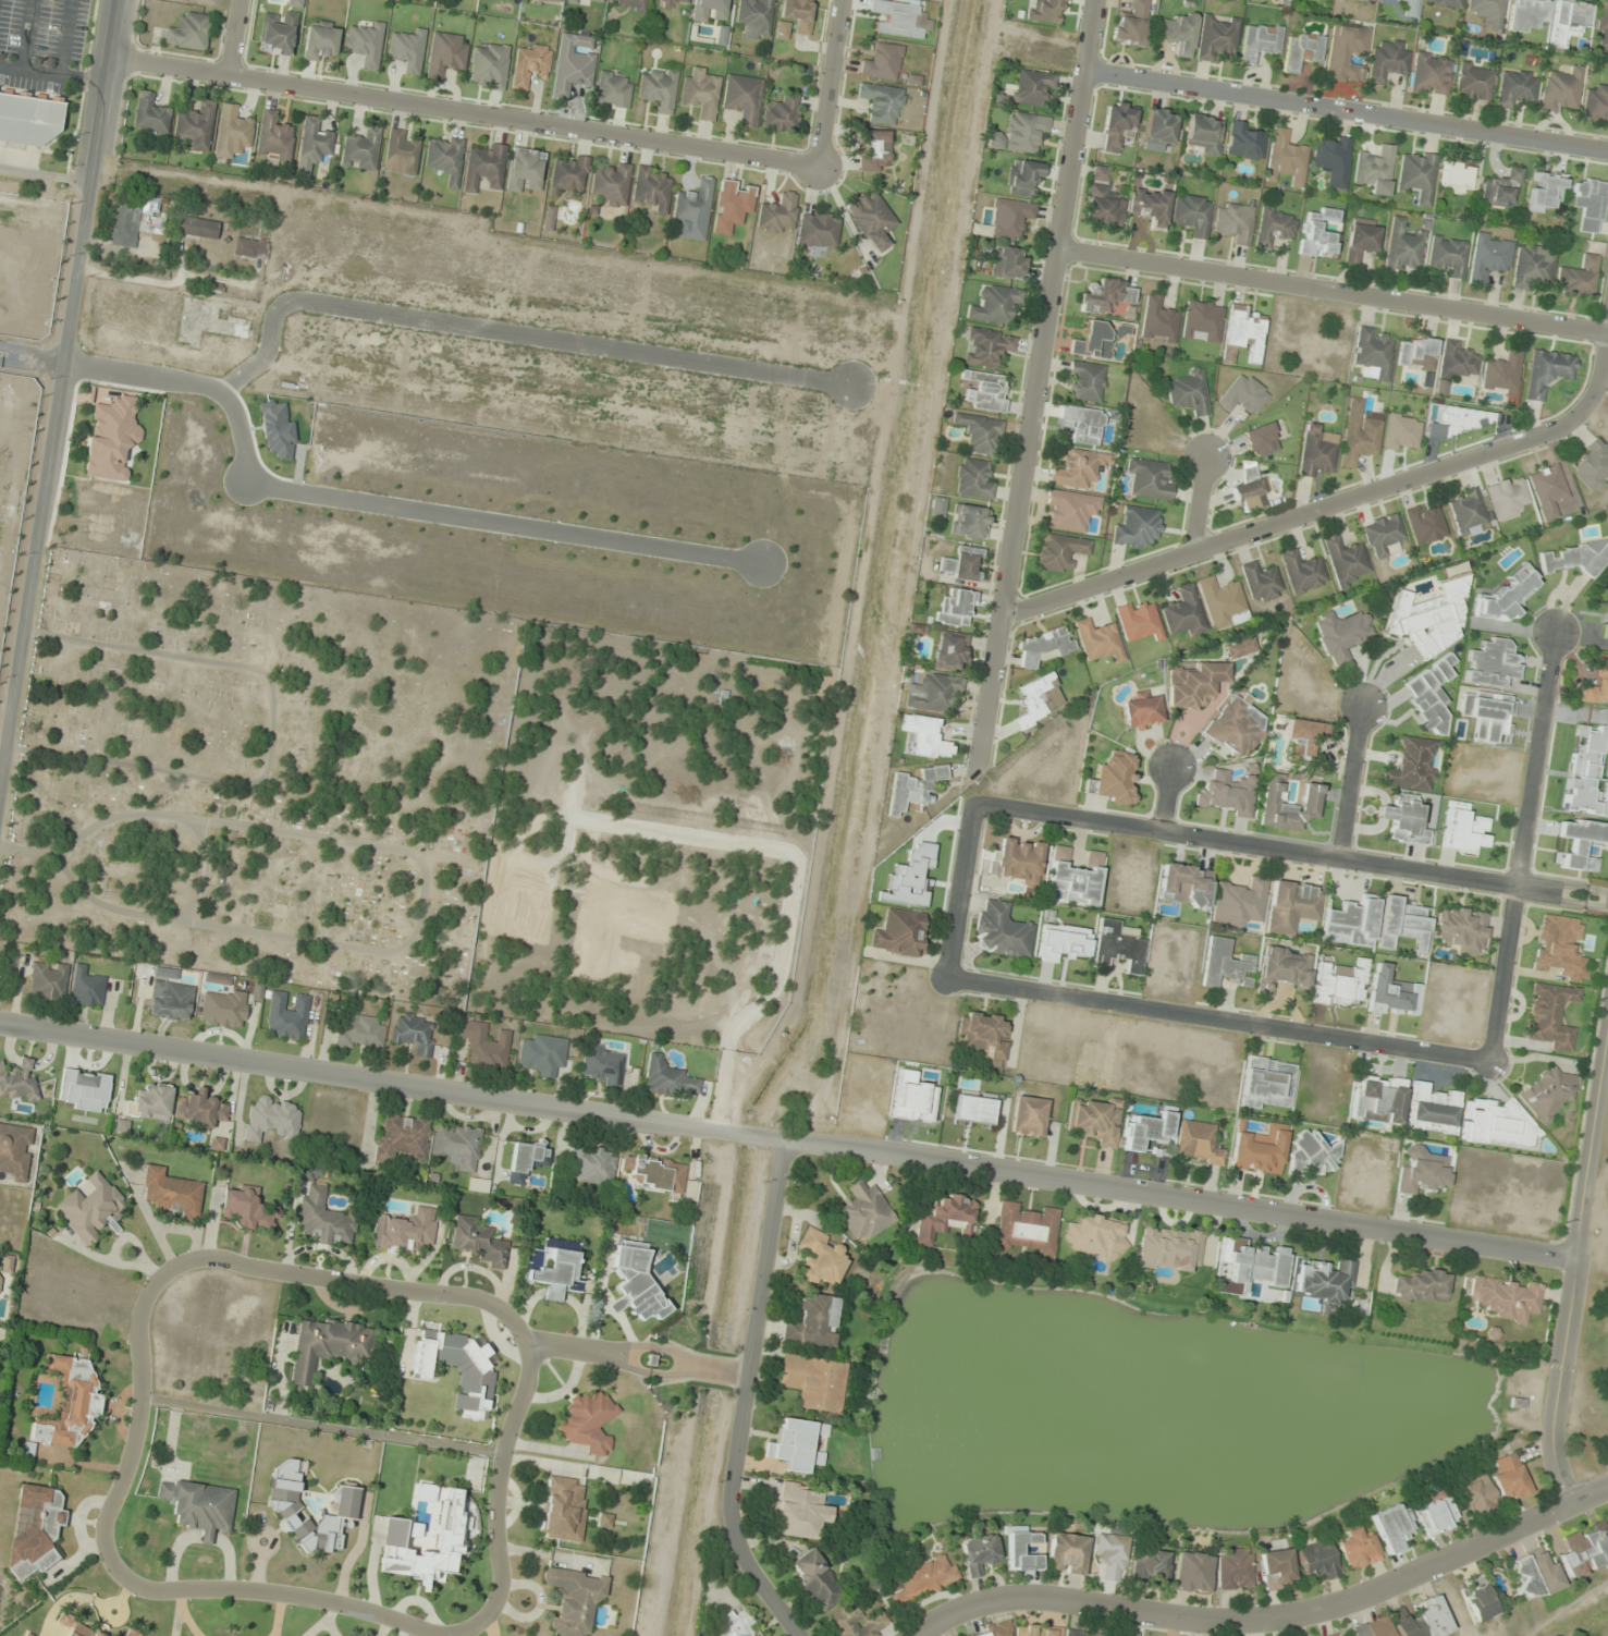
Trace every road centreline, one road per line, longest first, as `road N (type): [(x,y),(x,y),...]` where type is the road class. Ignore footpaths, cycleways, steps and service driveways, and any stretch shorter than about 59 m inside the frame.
road 1 (residential): [(0,1022),(1574,1259)]
road 2 (residential): [(511,1423),(530,1364),(526,1336),(491,1301),(213,1255),(187,1260),(158,1279),(144,1303),(140,1404),(103,1527),(108,1550),(148,1591),(233,1588),(311,1597),(452,1635),(470,1627),(496,1594),(502,1573),(493,1509),(511,1423)]
road 3 (residential): [(117,0),(0,774)]
road 4 (residential): [(977,769),(1093,0)]
road 5 (residential): [(63,361),(212,386),(233,408),(244,465),(260,481),(760,560)]
road 6 (residential): [(1607,1485),(1363,1596),(1273,1621),(1200,1620),(1047,1597),(978,1600),(916,1635)]
road 7 (residential): [(107,56),(819,164)]
road 8 (residential): [(1607,332),(1587,410),(1555,429),(1001,615)]
road 9 (residential): [(218,390),(259,354),(274,310),(295,297),(850,380)]
road 10 (residential): [(1607,899),(972,802)]
road 11 (residential): [(1056,248),(1607,332)]
road 12 (residential): [(1490,1063),(945,975)]
road 13 (residential): [(1083,68),(1607,148)]
road 14 (residential): [(782,1137),(728,1487),(734,1538),(796,1635)]
road 15 (residential): [(1607,1038),(1550,1418),(1550,1457),(1566,1505)]
road 16 (residential): [(1556,628),(1490,1063)]
road 17 (residential): [(747,1377),(526,1336)]
road 18 (residential): [(945,975),(972,802)]
road 19 (residential): [(819,164),(842,0)]
road 20 (residential): [(1361,703),(1337,857)]

